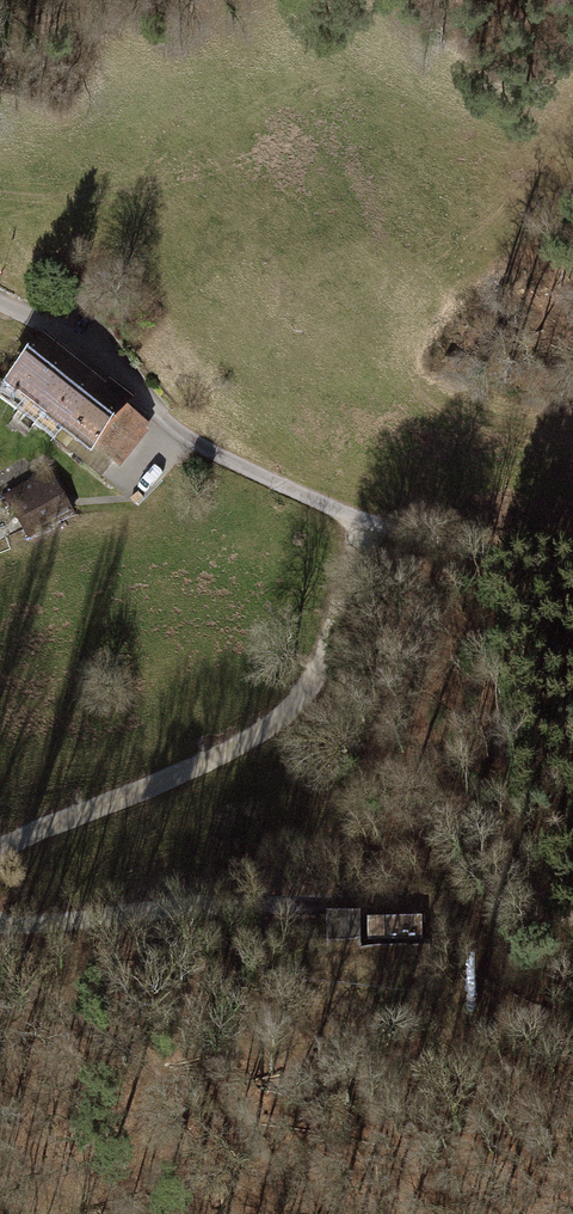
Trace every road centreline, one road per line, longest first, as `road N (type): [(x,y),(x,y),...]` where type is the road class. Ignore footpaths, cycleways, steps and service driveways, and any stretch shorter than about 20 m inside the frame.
road 1 (track): [(362,521),(349,613),(278,722),(162,784),(0,854)]
road 2 (track): [(0,301),(87,340),(179,432),(362,521)]
road 3 (track): [(0,947),(43,972),(332,1213)]
road 4 (track): [(353,888),(0,898)]
road 5 (track): [(572,561),(479,552),(362,521)]

